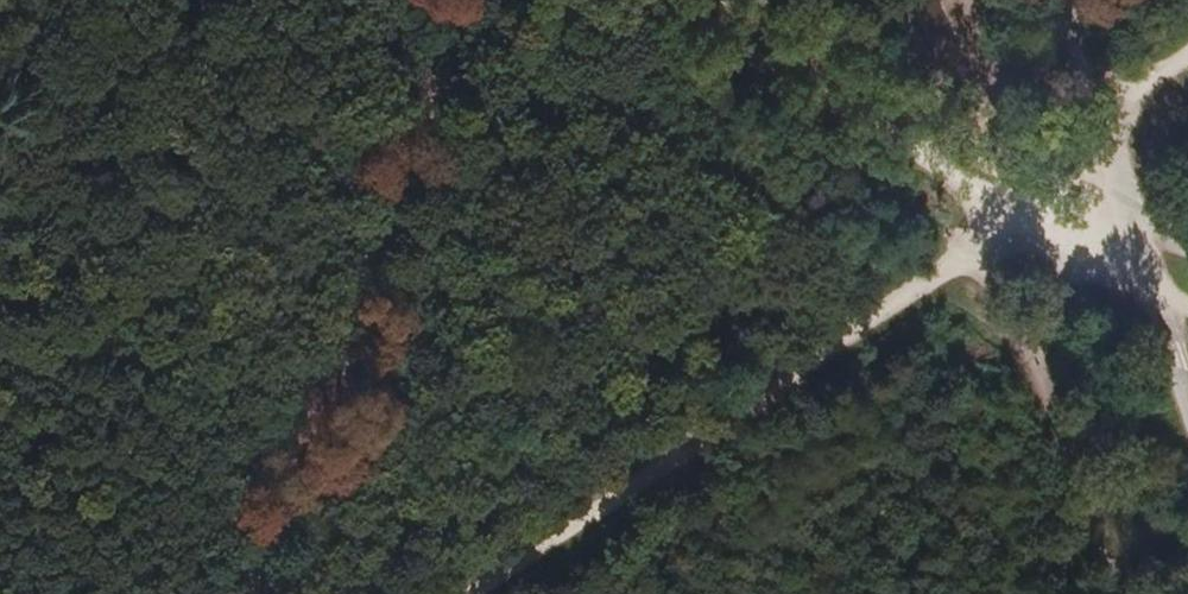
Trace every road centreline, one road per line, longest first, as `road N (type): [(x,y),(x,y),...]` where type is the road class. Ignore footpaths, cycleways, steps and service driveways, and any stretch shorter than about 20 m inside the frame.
road 1 (track): [(1006,223),(472,593)]
road 2 (track): [(665,0),(1006,223)]
road 3 (track): [(1006,223),(1103,120),(1187,50)]
road 4 (track): [(1006,223),(1155,295)]

